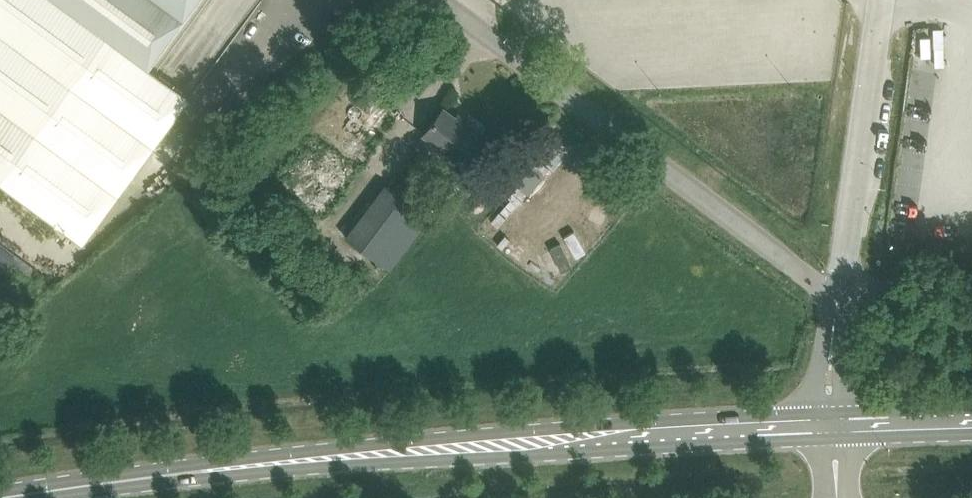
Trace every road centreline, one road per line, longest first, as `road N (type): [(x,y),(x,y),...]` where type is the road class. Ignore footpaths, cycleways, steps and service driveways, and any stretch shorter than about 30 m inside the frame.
road 1 (tertiary): [(115,481),(835,438)]
road 2 (tertiary): [(830,413),(409,441),(115,481)]
road 3 (unclassified): [(788,262),(440,0)]
road 4 (unclassified): [(839,293),(883,0)]
road 5 (tertiary): [(971,410),(830,413)]
road 6 (residential): [(971,328),(905,293),(839,293)]
road 7 (tertiary): [(835,438),(971,435)]
road 8 (unclassified): [(830,413),(839,293)]

